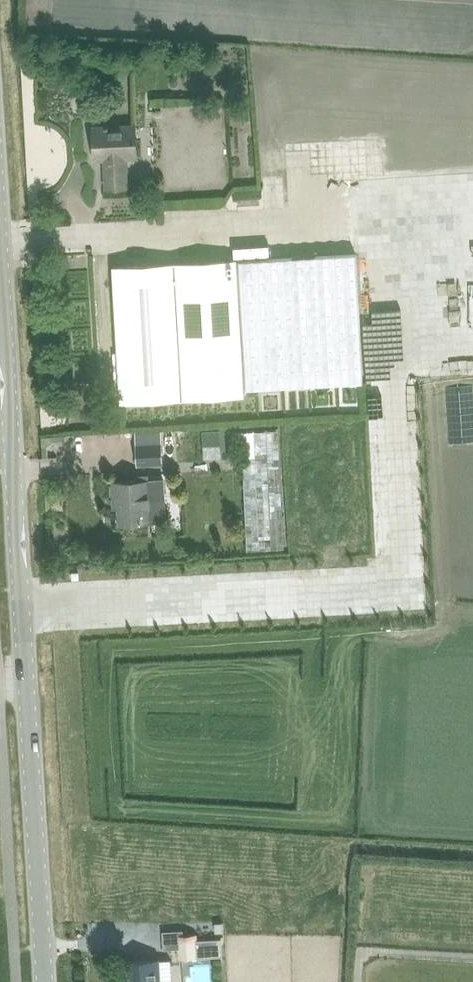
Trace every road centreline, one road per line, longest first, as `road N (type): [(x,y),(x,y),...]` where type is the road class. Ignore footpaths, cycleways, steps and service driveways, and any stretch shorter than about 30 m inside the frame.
road 1 (unclassified): [(44,981),(0,250)]

